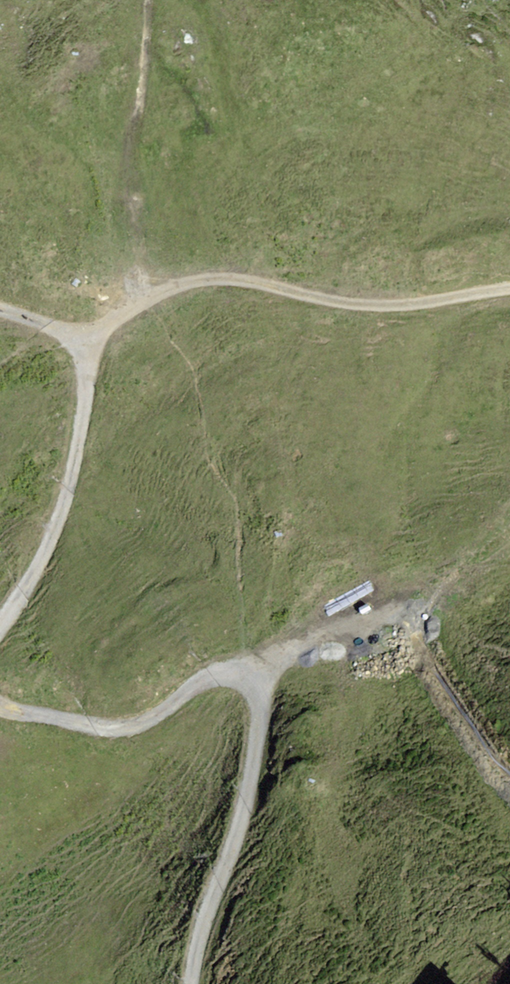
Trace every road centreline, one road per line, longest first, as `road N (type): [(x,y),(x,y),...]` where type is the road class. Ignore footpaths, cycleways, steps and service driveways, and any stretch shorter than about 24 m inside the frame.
road 1 (track): [(133,0),(111,219),(148,302),(196,369),(199,424),(244,502),(244,673)]
road 2 (track): [(88,343),(148,302),(229,282),(357,308),(509,293)]
road 3 (track): [(0,311),(88,343),(75,468),(29,592),(0,636)]
road 4 (track): [(244,673),(260,685),(256,764),(194,983)]
road 5 (track): [(0,706),(115,731),(158,719),(214,677),(244,673)]

